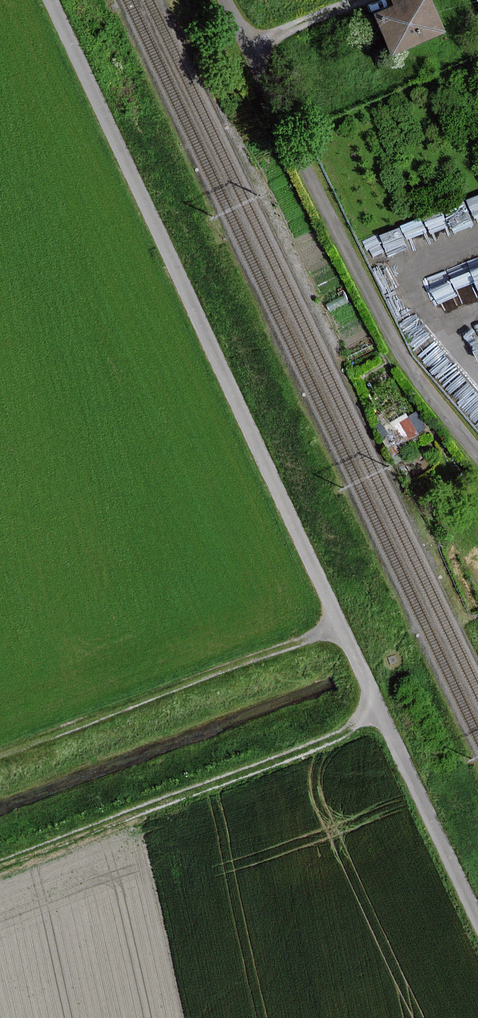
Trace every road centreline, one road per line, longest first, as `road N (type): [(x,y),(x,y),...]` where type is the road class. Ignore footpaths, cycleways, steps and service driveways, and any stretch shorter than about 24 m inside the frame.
road 1 (unclassified): [(477,918),(50,0)]
road 2 (unclassified): [(477,455),(399,350),(227,0)]
road 3 (track): [(378,708),(335,737),(0,864)]
road 4 (track): [(361,0),(249,48)]

